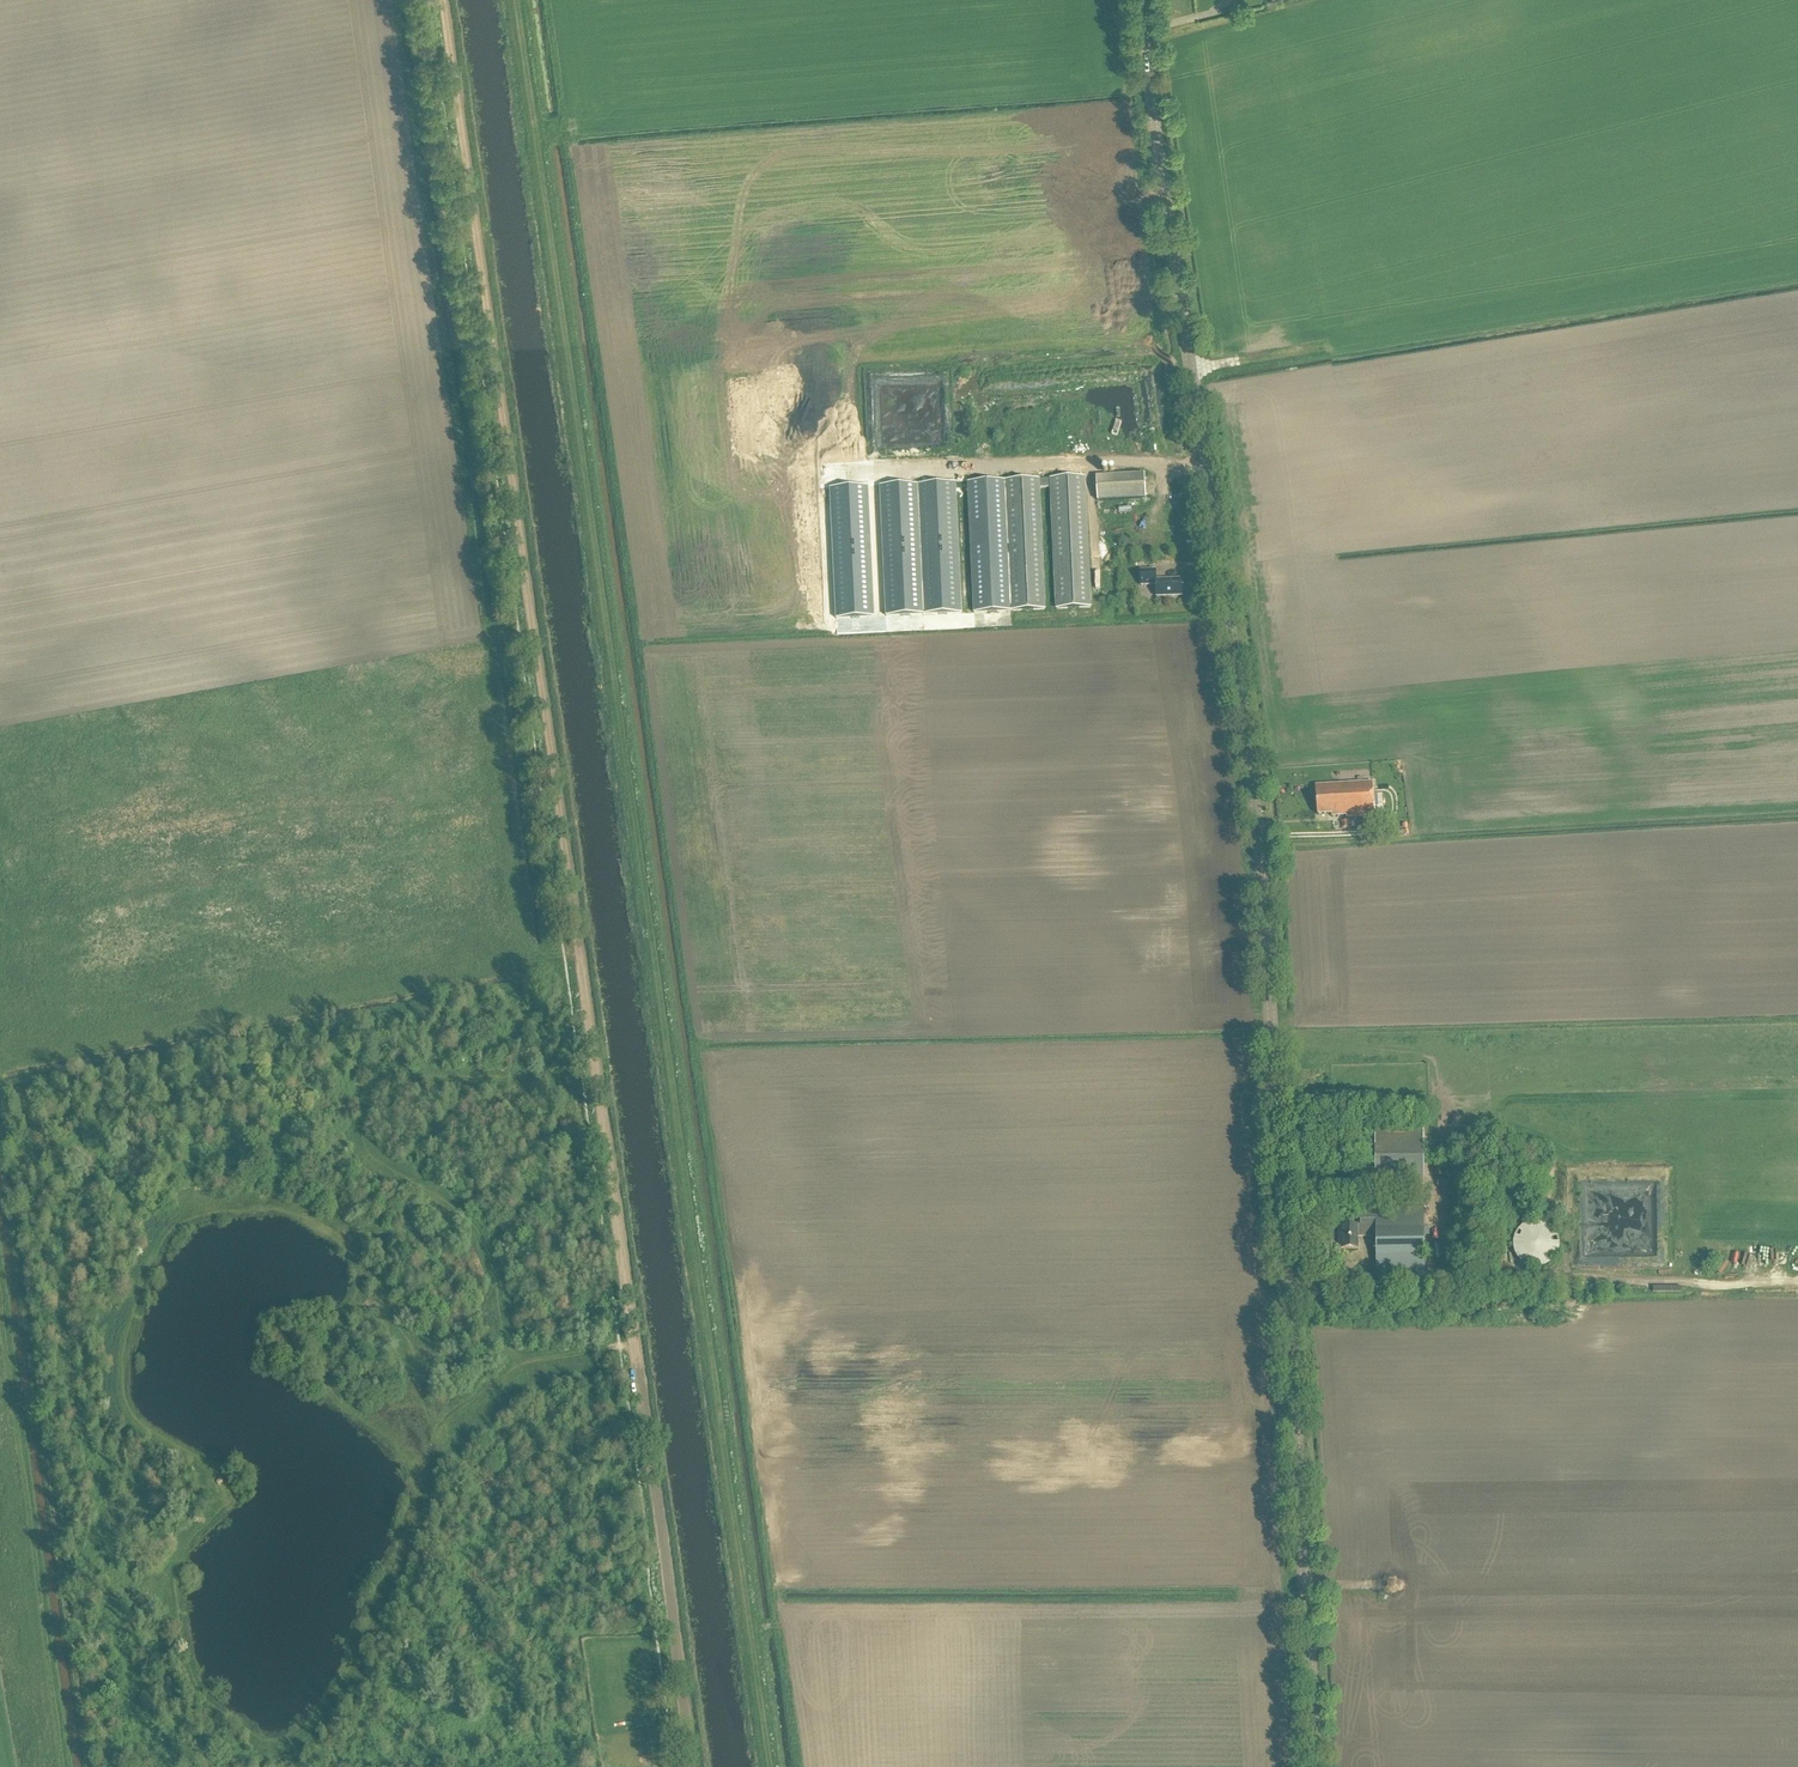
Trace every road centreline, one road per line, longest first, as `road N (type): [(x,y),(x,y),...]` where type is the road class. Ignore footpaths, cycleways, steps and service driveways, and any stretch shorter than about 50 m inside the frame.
road 1 (track): [(514,0),(774,1766)]
road 2 (track): [(692,1766),(444,0)]
road 3 (tertiary): [(1316,1766),(1255,824),(1144,0)]
road 4 (track): [(0,1070),(584,971)]
road 5 (track): [(0,1279),(64,1766)]

